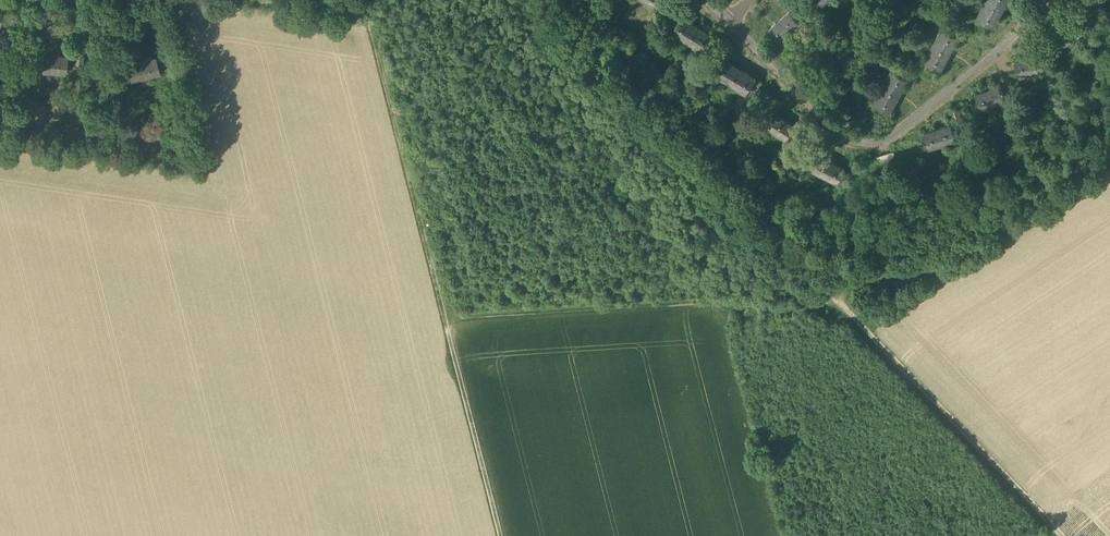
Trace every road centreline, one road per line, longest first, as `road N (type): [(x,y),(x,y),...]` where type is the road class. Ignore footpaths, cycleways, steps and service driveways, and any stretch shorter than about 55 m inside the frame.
road 1 (track): [(363,0),(502,535)]
road 2 (track): [(448,319),(835,297)]
road 3 (track): [(835,297),(1063,535)]

